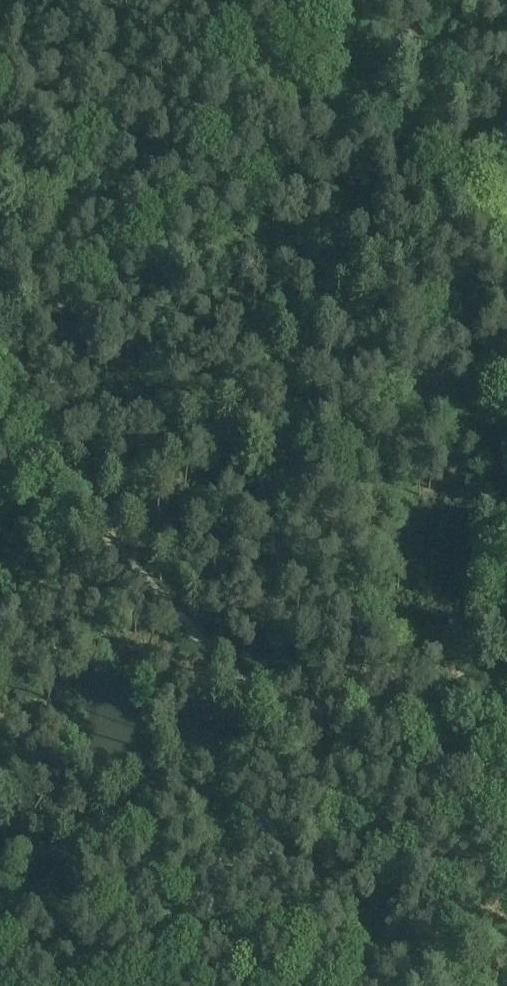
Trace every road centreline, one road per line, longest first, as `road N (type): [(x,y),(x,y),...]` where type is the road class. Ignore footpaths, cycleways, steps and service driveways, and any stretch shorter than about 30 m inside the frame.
road 1 (track): [(506,742),(270,699),(237,679),(0,419)]

